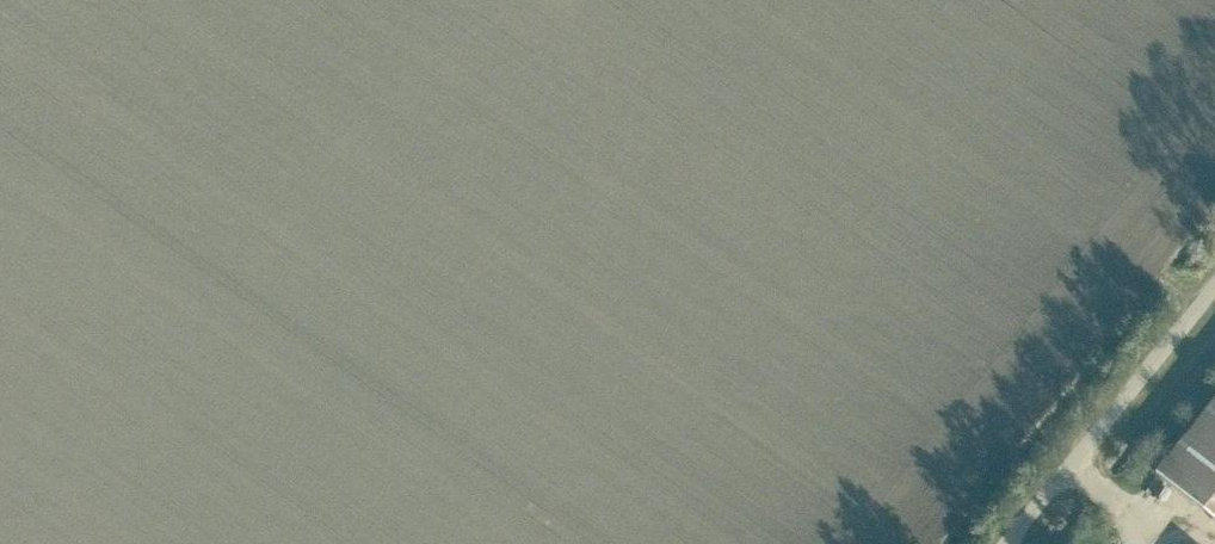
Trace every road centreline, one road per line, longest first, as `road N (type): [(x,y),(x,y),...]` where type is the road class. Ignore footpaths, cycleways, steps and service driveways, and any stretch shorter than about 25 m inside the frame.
road 1 (unclassified): [(1016,543),(1214,306)]

